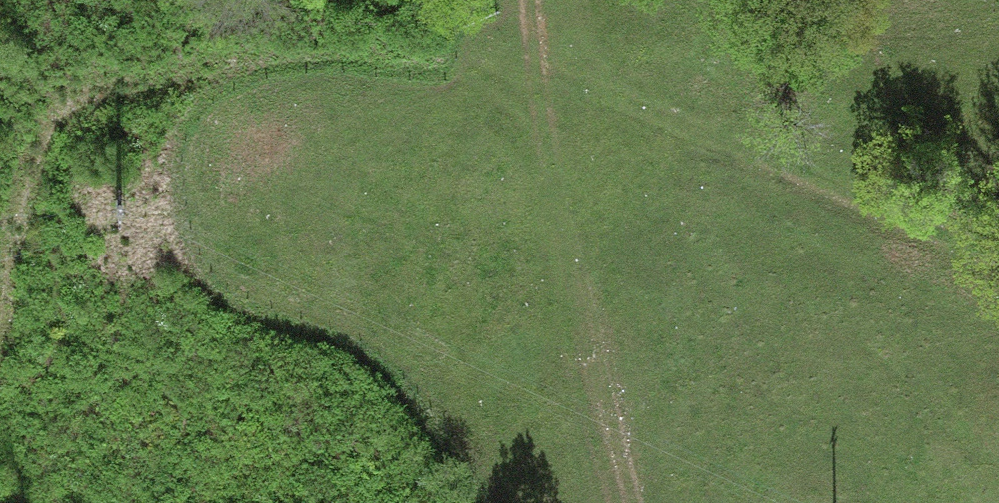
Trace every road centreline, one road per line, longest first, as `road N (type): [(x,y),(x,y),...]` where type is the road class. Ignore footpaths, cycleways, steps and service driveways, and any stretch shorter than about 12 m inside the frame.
road 1 (track): [(363,0),(369,45),(453,52),(724,137),(998,264)]
road 2 (track): [(536,0),(552,164),(638,502)]
road 3 (track): [(369,45),(147,73),(74,102),(41,141),(17,200),(0,293)]

